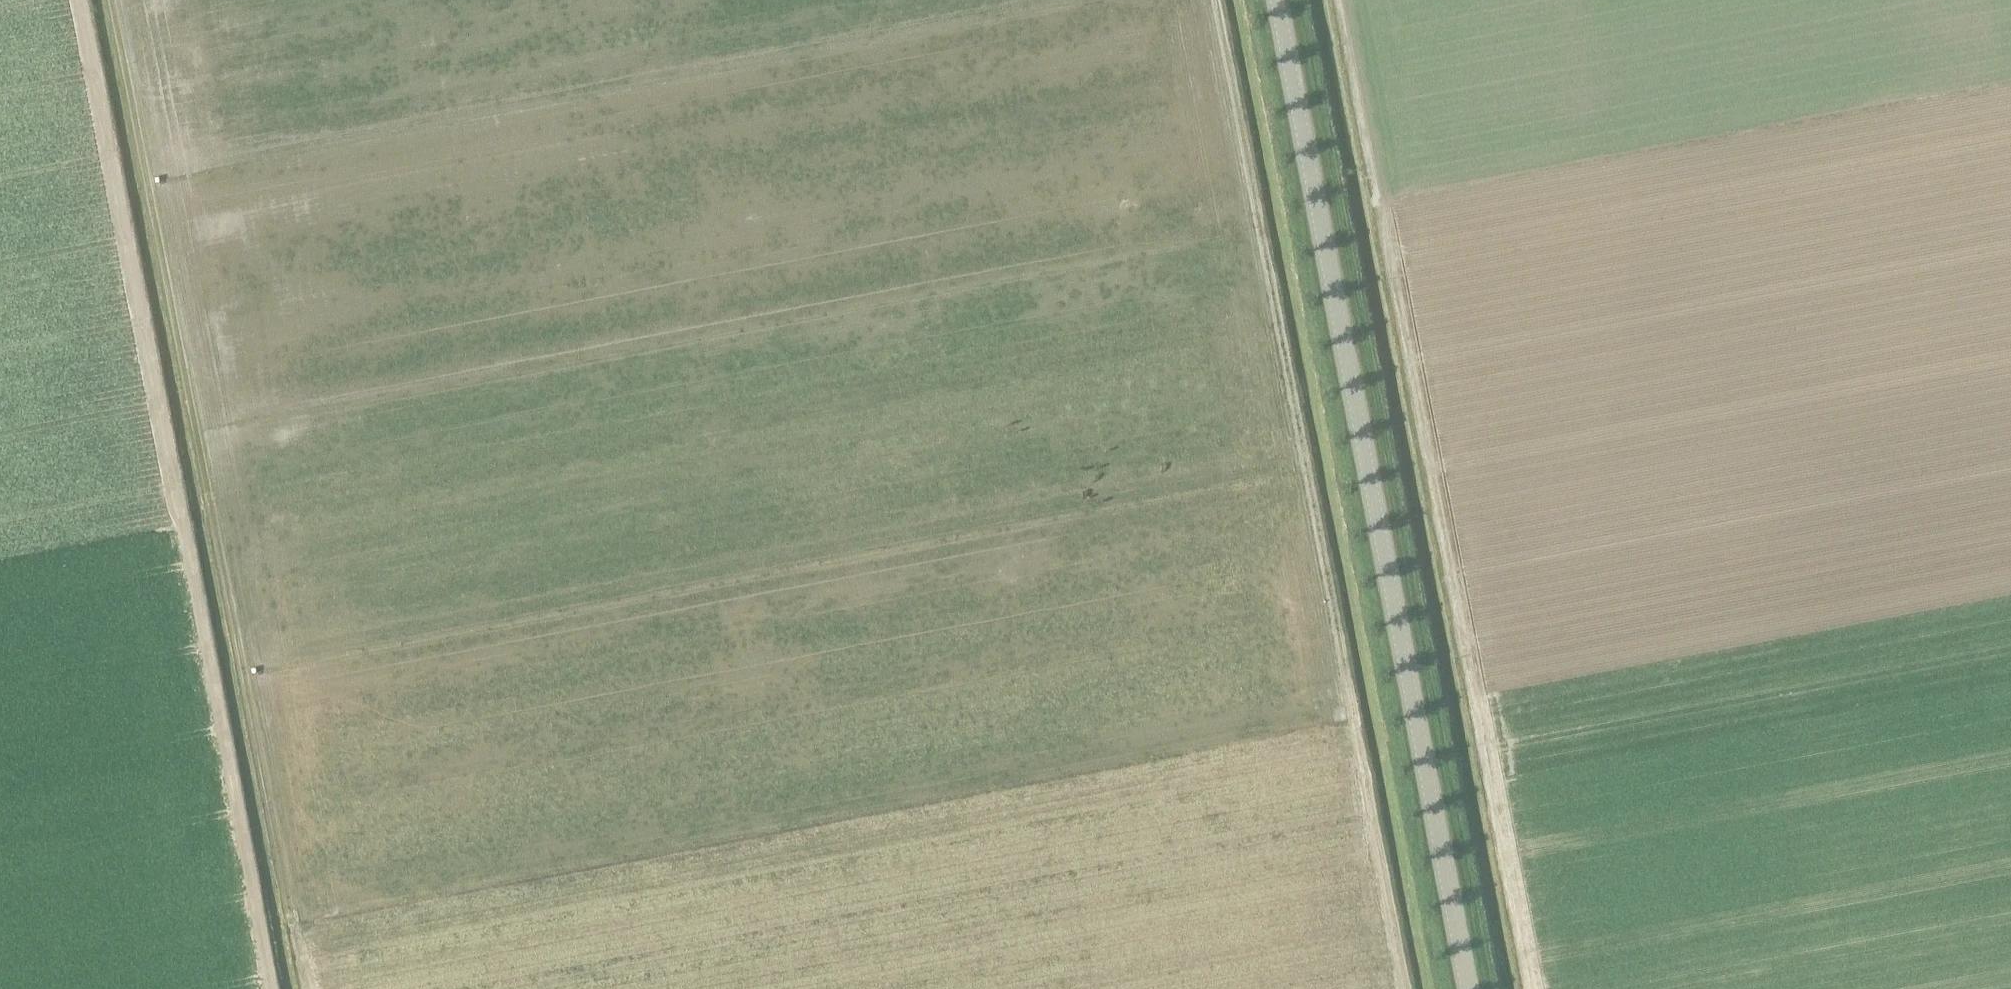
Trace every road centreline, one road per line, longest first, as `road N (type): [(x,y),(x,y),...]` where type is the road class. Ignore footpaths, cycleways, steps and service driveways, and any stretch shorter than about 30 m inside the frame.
road 1 (unclassified): [(1468,988),(1277,0)]

